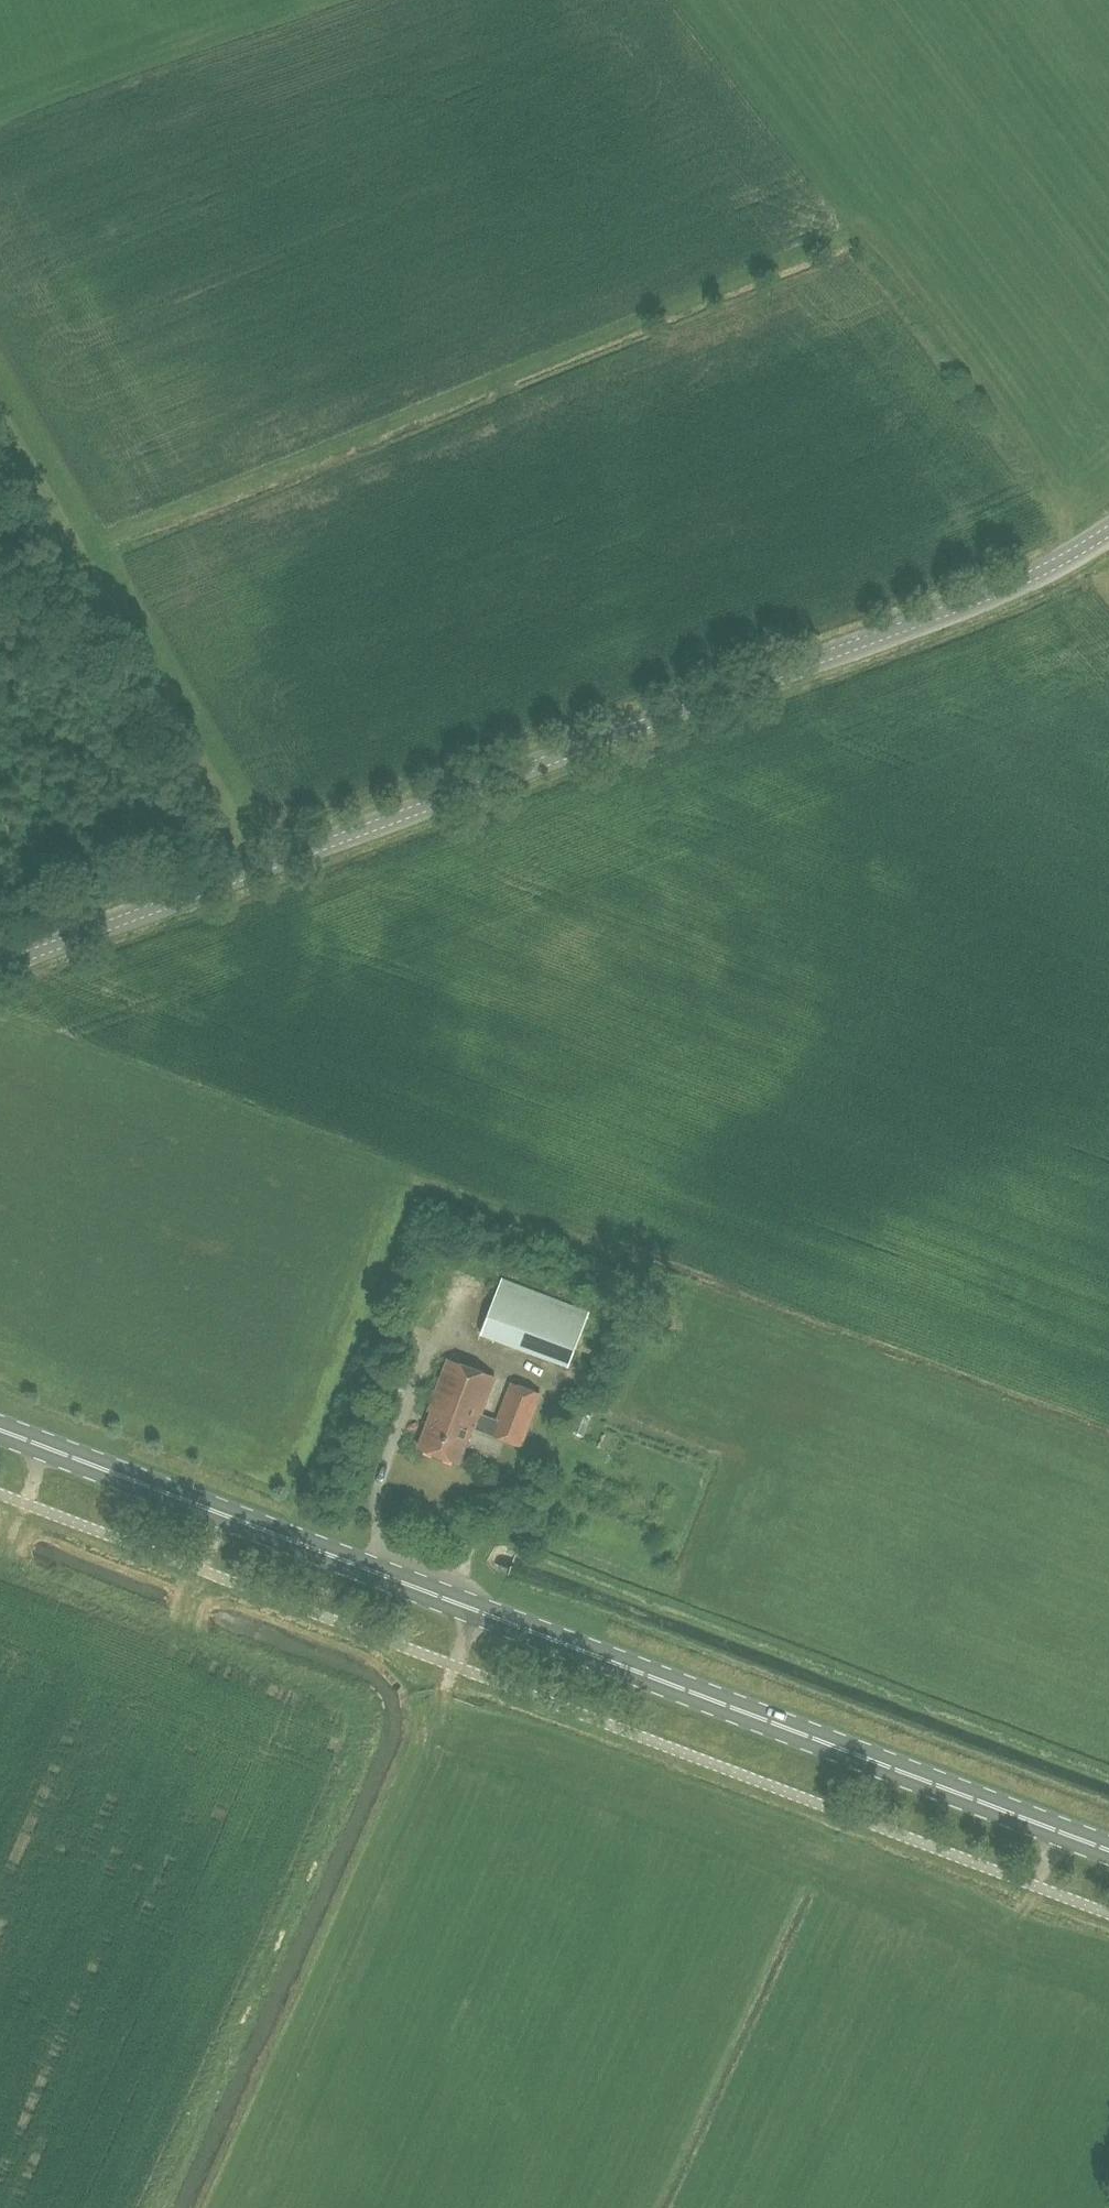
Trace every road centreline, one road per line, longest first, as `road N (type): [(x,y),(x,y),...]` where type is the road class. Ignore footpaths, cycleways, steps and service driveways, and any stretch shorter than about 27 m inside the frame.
road 1 (tertiary): [(0,964),(1026,578),(1108,530)]
road 2 (primary): [(1108,1849),(0,1429)]

